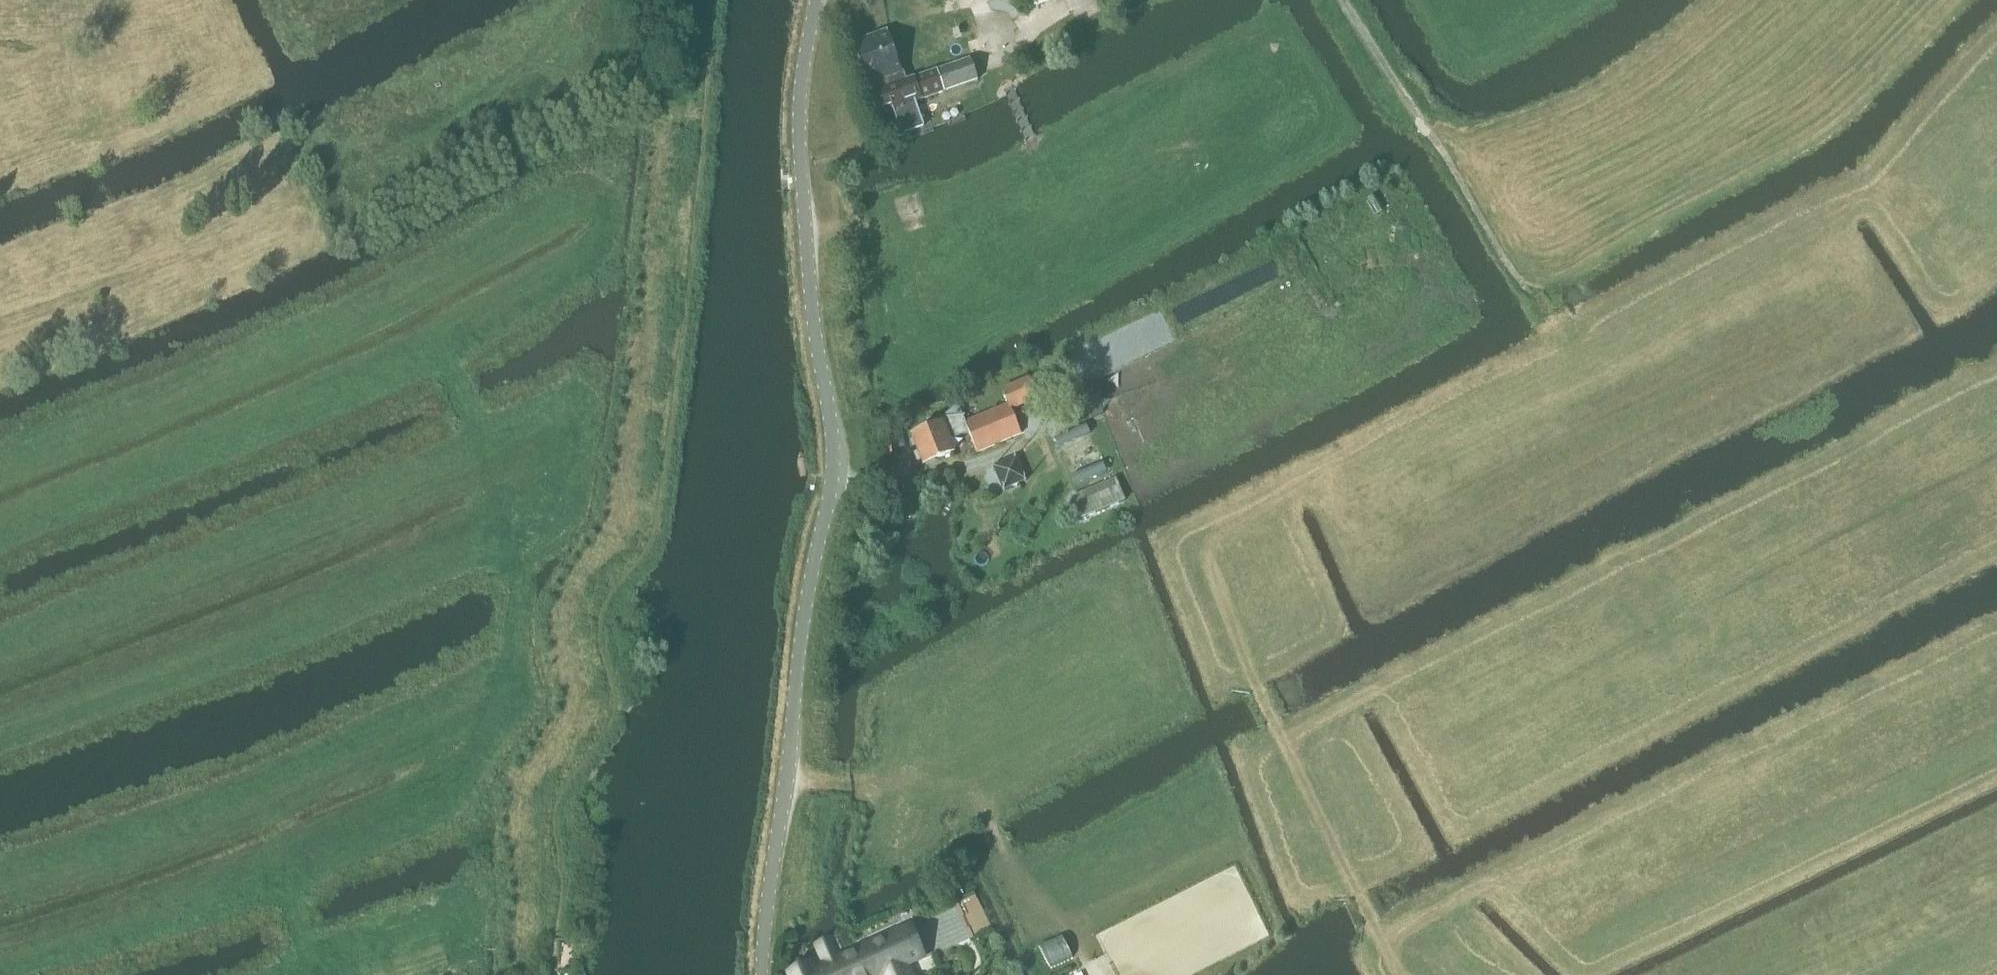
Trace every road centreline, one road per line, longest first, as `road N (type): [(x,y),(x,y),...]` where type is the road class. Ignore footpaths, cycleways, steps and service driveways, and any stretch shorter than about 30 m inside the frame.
road 1 (unclassified): [(763,974),(800,643),(834,474),(812,312),(800,115),(816,0)]
road 2 (track): [(1028,902),(970,797),(918,783),(863,788),(786,781)]

